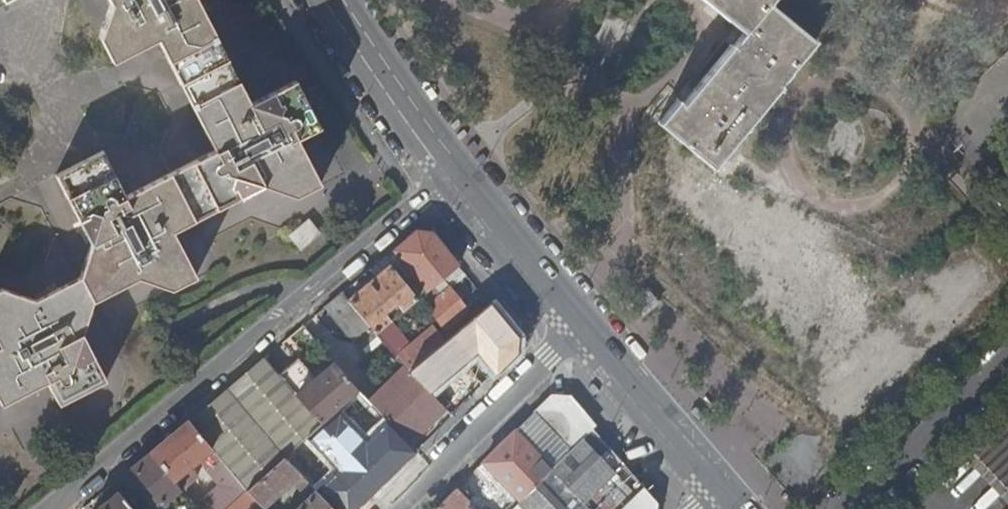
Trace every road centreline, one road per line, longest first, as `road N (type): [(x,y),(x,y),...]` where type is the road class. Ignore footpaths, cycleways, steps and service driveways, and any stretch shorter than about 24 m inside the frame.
road 1 (residential): [(41,505),(448,172)]
road 2 (residential): [(390,508),(580,331)]
road 3 (residential): [(850,508),(1007,360)]
road 4 (secondary): [(717,493),(580,331)]
road 5 (secondary): [(448,172),(330,0)]
road 6 (secondary): [(580,331),(448,172)]

